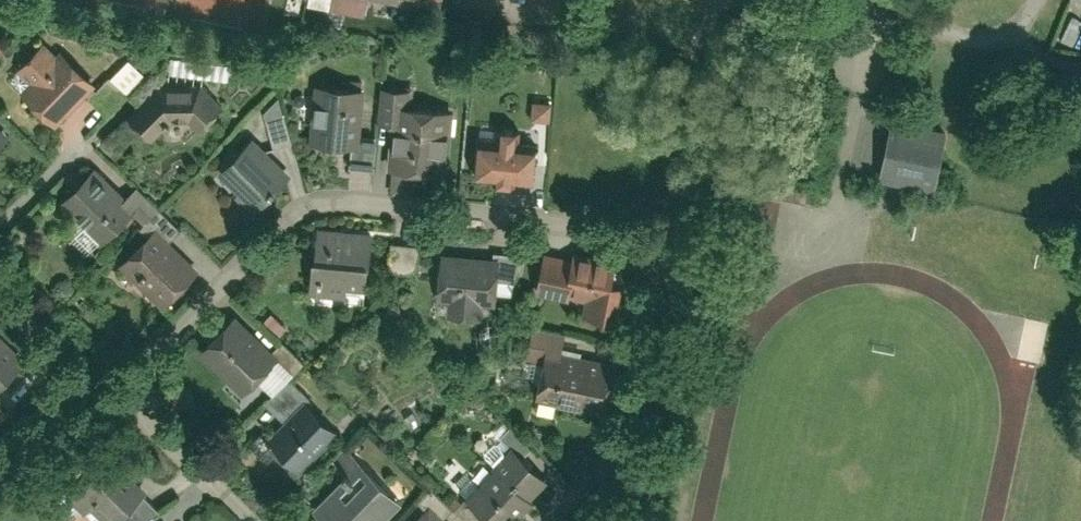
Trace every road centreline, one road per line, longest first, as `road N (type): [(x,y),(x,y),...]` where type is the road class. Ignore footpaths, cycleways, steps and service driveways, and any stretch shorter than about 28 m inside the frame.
road 1 (residential): [(148,374),(159,347),(305,205),(638,223),(670,233),(632,433),(548,520)]
road 2 (residential): [(1035,0),(1018,29),(983,37),(882,13),(764,0)]
road 3 (residential): [(0,463),(67,418),(75,399),(59,356),(0,293)]
road 4 (residential): [(148,374),(161,430),(258,520)]
road 5 (residential): [(0,227),(84,140)]

